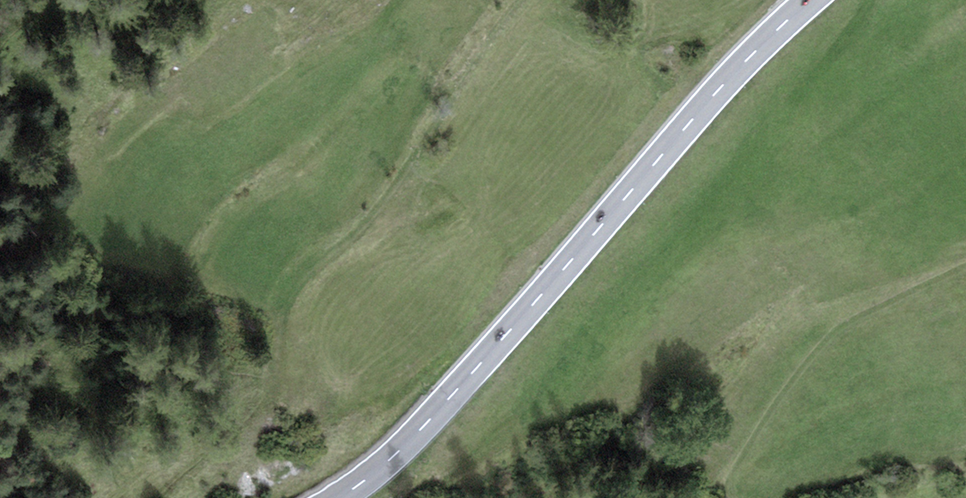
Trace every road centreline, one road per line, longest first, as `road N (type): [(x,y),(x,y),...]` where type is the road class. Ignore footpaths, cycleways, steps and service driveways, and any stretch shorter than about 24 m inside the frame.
road 1 (secondary): [(813,0),(743,64),(477,372),(376,472),(336,497)]
road 2 (track): [(532,0),(367,229),(318,272),(286,321),(280,363),(257,410),(155,497)]
road 3 (track): [(721,497),(830,335),(965,265)]

